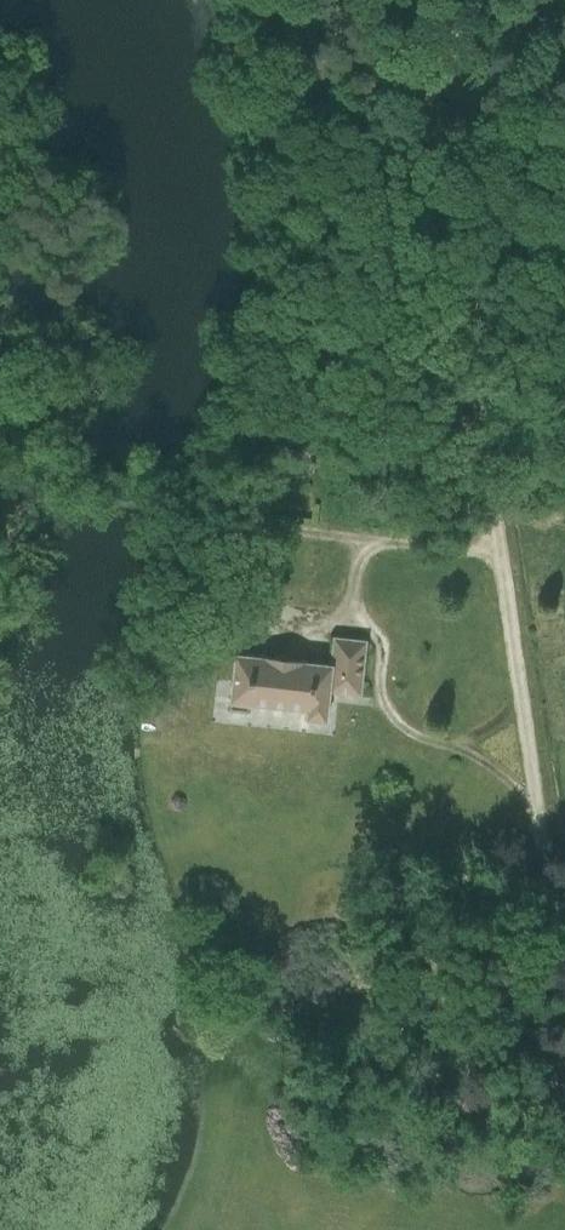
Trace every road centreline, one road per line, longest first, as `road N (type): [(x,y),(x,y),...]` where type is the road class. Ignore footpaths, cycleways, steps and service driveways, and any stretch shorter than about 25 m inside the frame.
road 1 (track): [(418,0),(564,996)]

